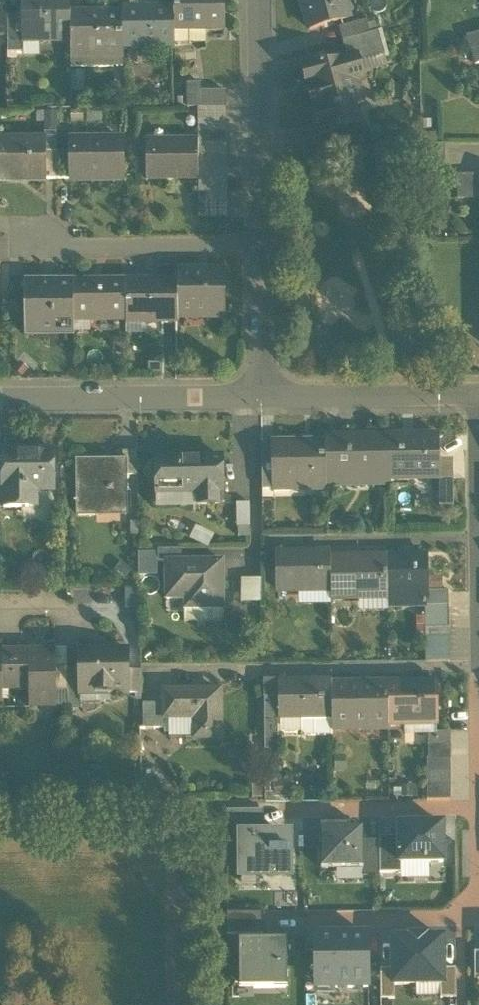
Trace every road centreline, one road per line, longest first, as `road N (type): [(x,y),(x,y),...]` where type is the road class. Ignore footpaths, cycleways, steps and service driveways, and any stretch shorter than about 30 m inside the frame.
road 1 (track): [(0,813),(215,813),(217,1004)]
road 2 (residential): [(0,402),(266,398)]
road 3 (residential): [(476,810),(473,917),(319,919)]
road 4 (residential): [(268,246),(265,0)]
road 5 (residential): [(268,246),(36,247)]
road 6 (residential): [(266,398),(476,397)]
road 7 (residential): [(478,667),(269,670)]
road 8 (residential): [(476,810),(292,810)]
road 9 (residential): [(313,540),(478,539)]
road 10 (residential): [(266,398),(268,246)]

